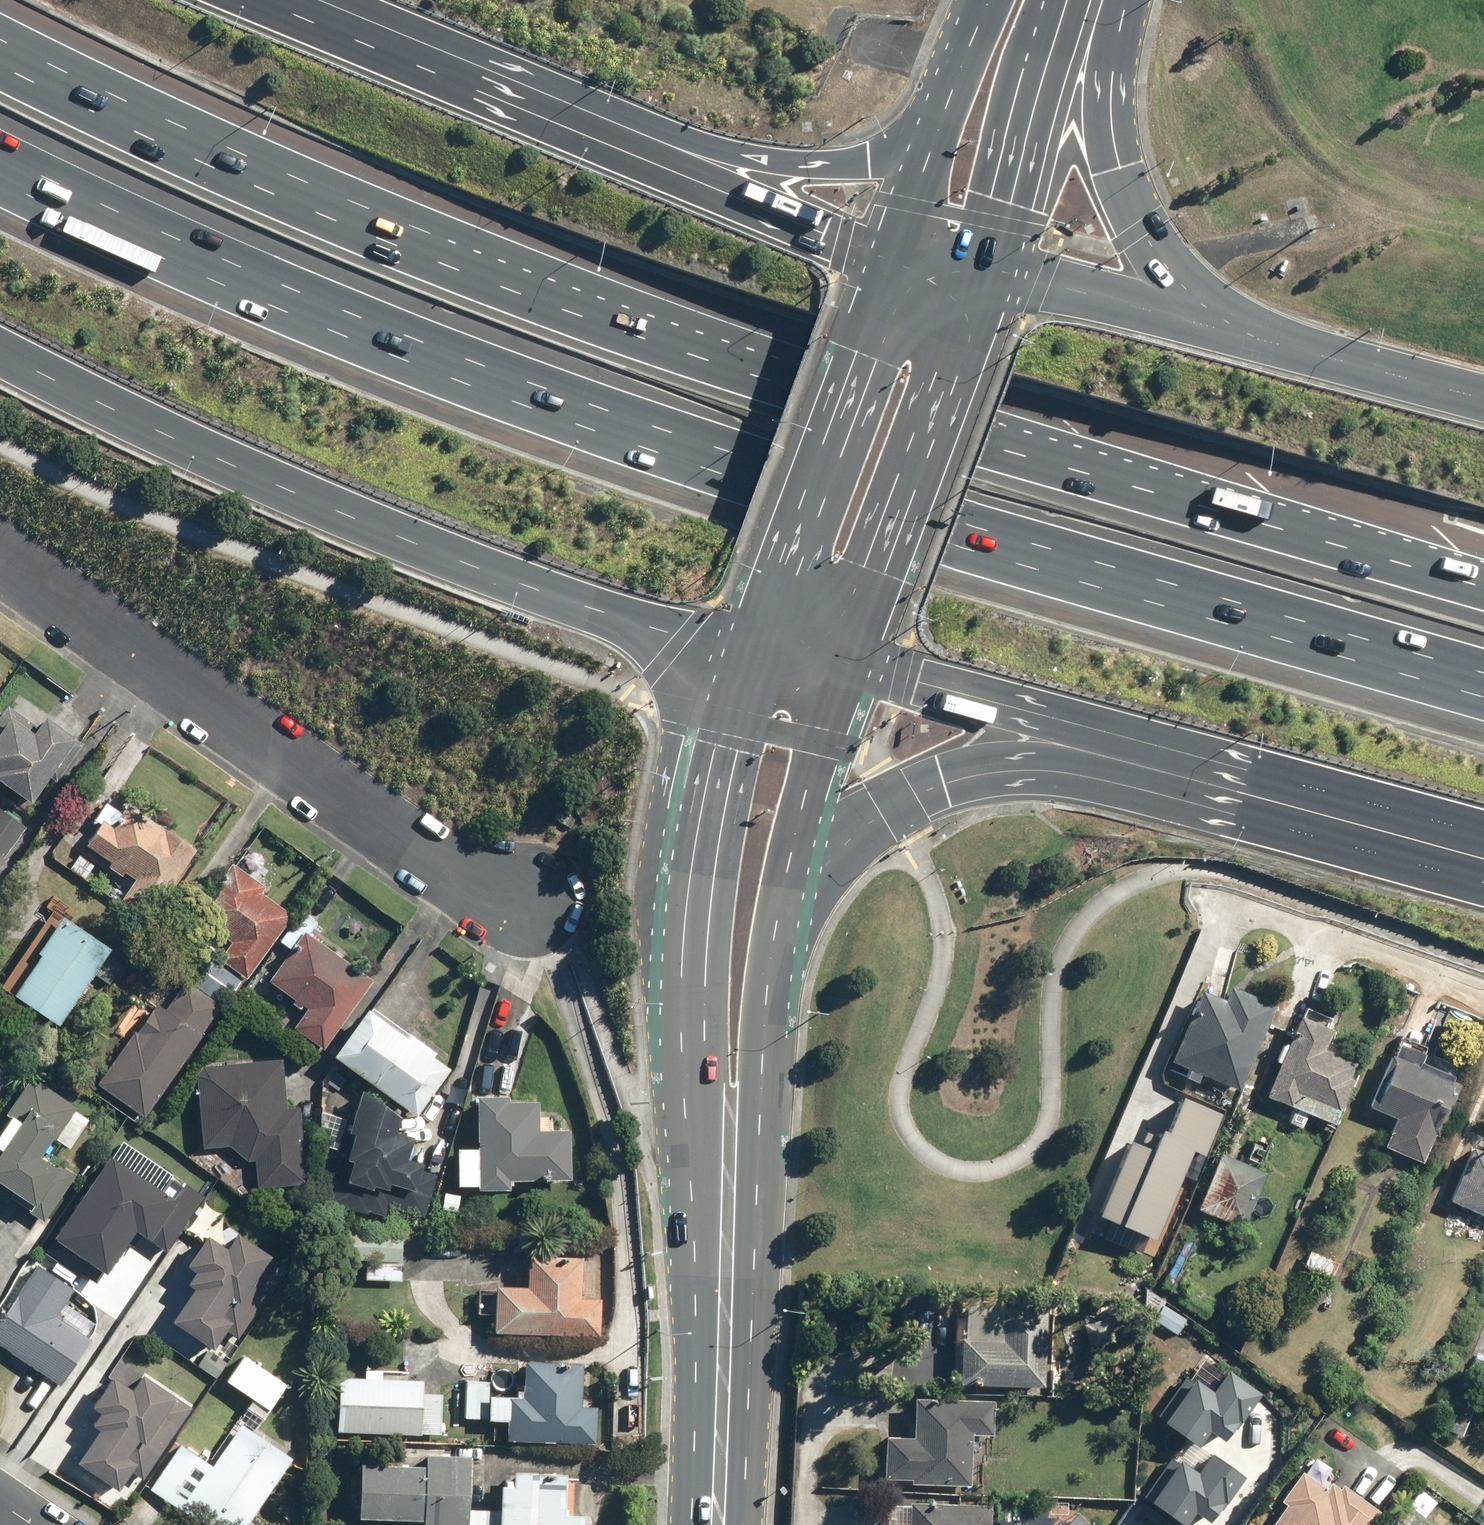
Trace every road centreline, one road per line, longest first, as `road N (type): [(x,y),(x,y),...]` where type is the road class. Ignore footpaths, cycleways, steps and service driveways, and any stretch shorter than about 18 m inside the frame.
road 1 (motorway): [(0,73),(419,263),(698,367),(1483,596)]
road 2 (motorway): [(1483,675),(730,454),(350,315),(0,155)]
road 3 (motorway): [(1483,870),(1359,850),(1070,774),(1009,772),(947,784),(887,810),(806,888),(772,962)]
road 4 (primary): [(722,1451),(696,1274),(683,978),(708,780),(741,652)]
road 5 (motorway): [(741,652),(585,607),(256,478),(0,352)]
road 6 (motorway): [(1483,849),(1367,803),(851,666)]
road 7 (residential): [(534,905),(425,858),(0,559)]
road 8 (primary): [(772,962),(722,1451)]
road 9 (primary): [(741,652),(893,257)]
road 10 (primary): [(994,274),(851,666)]
road 11 (motorway): [(524,110),(805,166),(869,163),(932,143)]
road 12 (motorway): [(524,110),(893,257)]
road 13 (motorway): [(1129,0),(1110,71),(1119,169),(1141,229),(1186,291),(1254,341)]
road 14 (primary): [(851,666),(808,790),(772,962)]
road 15 (primary): [(1070,0),(994,274)]
road 16 (motorway): [(266,0),(524,110)]
road 17 (motorway): [(994,274),(1254,341)]
road 18 (motorway): [(1254,341),(1483,403)]
road 19 (primary): [(932,143),(991,0)]
road 20 (primary): [(893,257),(932,143)]

